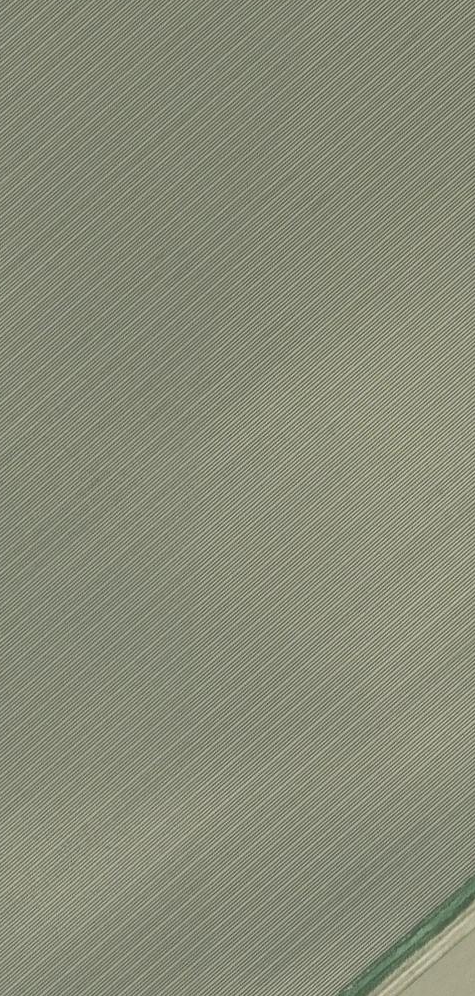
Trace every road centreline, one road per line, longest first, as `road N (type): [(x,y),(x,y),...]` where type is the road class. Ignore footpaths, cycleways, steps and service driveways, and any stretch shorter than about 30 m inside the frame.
road 1 (track): [(384,995),(474,917)]

